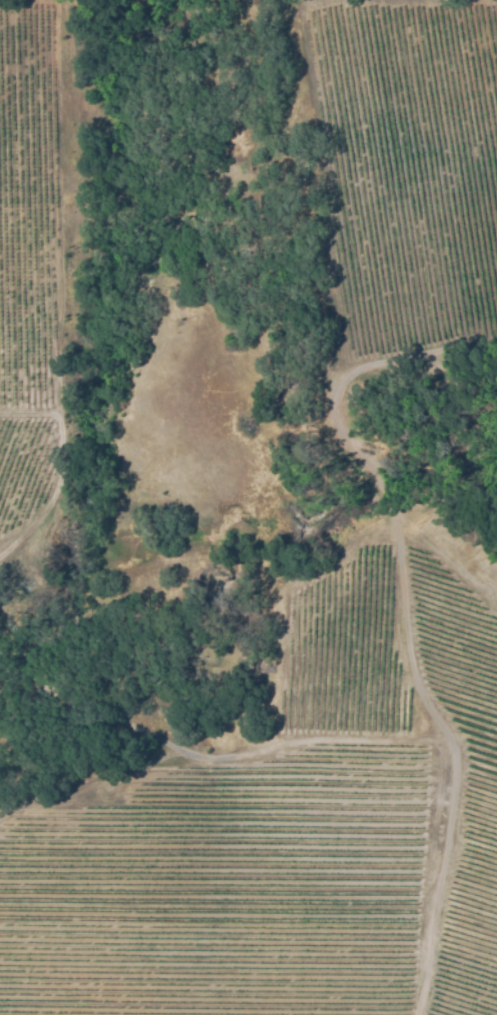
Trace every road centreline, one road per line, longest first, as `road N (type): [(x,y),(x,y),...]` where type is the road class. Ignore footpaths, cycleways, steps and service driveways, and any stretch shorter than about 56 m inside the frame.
road 1 (residential): [(169,541),(169,642),(149,661),(62,645),(0,656)]

